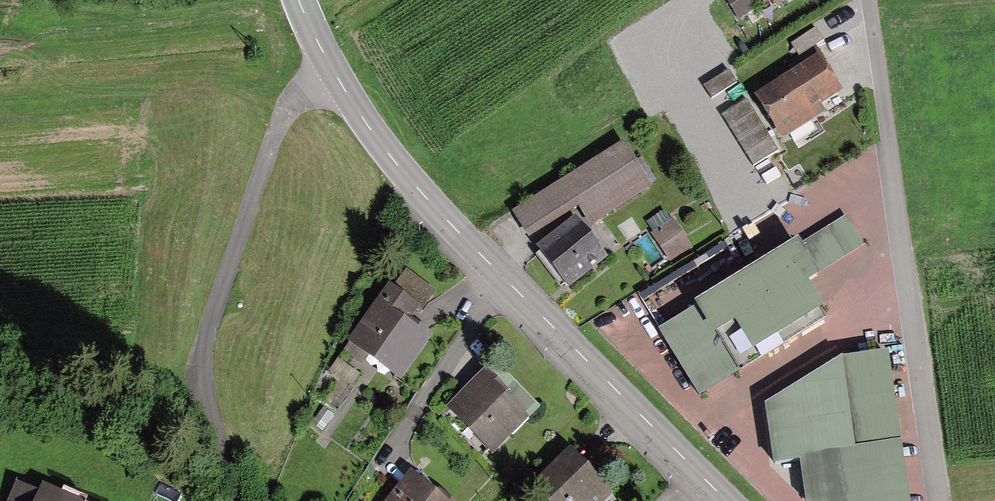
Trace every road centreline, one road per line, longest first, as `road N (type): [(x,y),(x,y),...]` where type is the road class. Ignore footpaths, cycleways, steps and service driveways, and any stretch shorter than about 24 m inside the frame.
road 1 (tertiary): [(323,64),(397,170),(724,500)]
road 2 (residential): [(870,0),(940,500)]
road 3 (residential): [(323,64),(290,100),(260,162),(197,352),(198,401),(226,500)]

